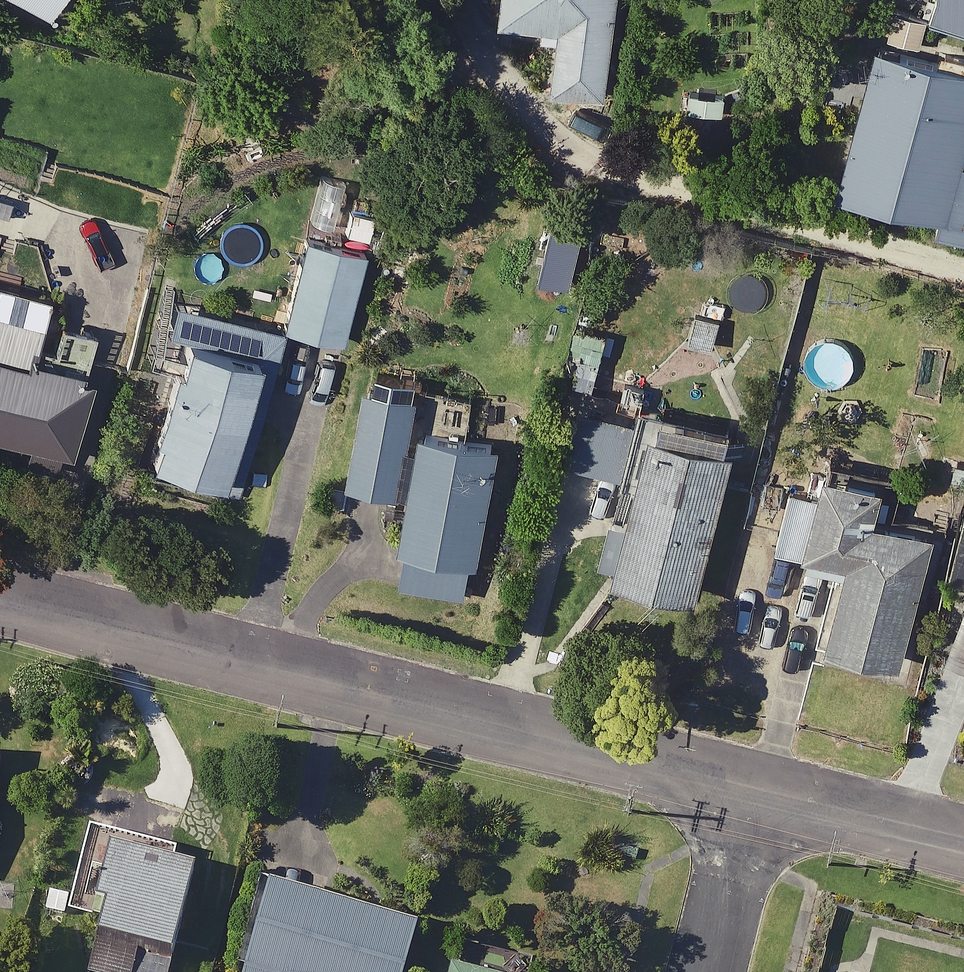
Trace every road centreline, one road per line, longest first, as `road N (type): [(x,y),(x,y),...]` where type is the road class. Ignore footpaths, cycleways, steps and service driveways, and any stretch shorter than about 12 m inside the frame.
road 1 (residential): [(755,798),(0,604)]
road 2 (residential): [(963,847),(755,798)]
road 3 (residential): [(713,971),(755,798)]

